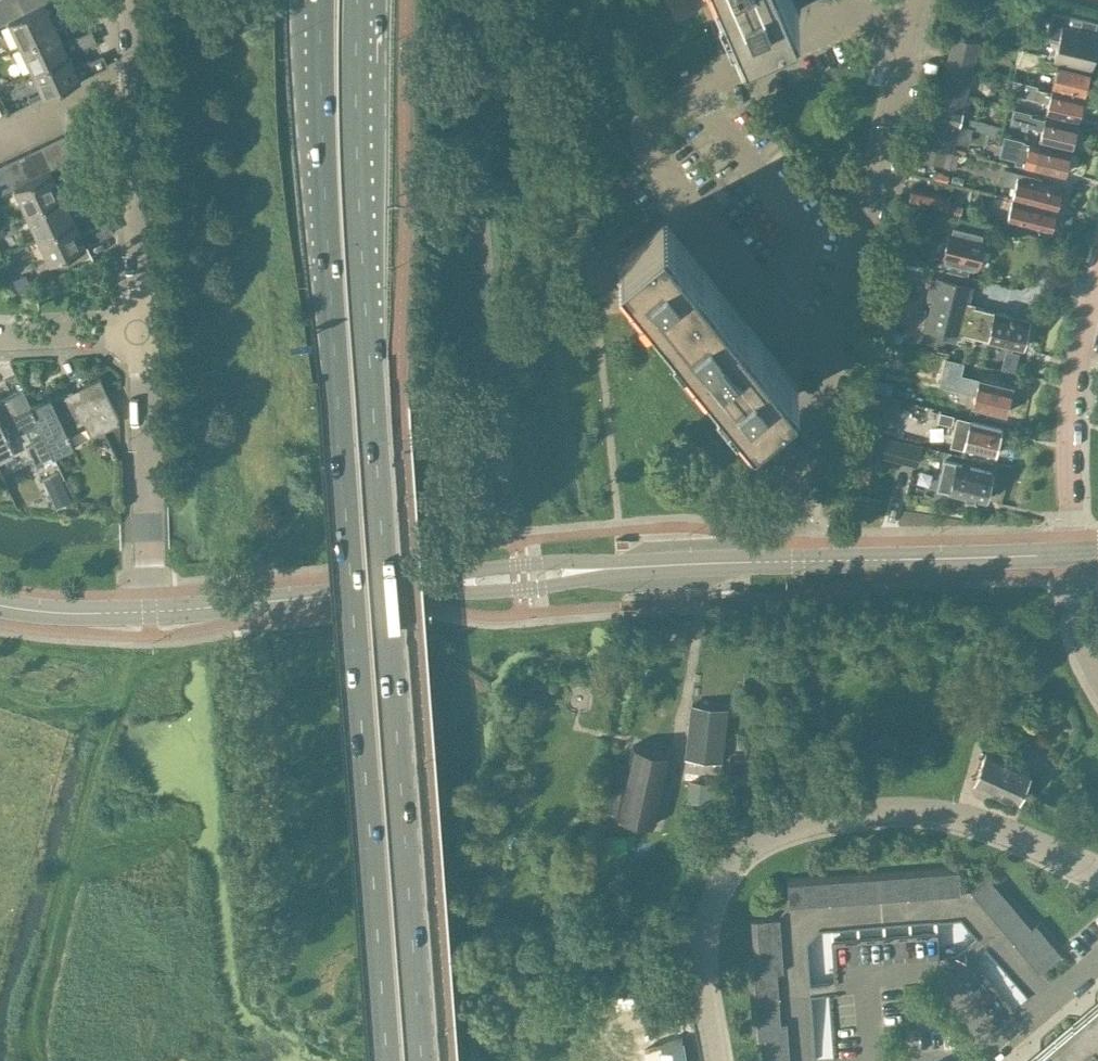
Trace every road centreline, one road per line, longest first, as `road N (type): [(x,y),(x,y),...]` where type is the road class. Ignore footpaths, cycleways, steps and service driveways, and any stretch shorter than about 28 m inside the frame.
road 1 (primary): [(321,0),(325,188),(391,1060)]
road 2 (primary): [(423,1060),(366,321),(359,0)]
road 3 (tertiary): [(149,609),(646,564),(797,558)]
road 4 (unclassified): [(716,1060),(701,969),(707,915),(734,861),(786,829),(853,813),(942,812),(1097,870)]
road 5 (residential): [(836,345),(780,311),(643,135),(658,105),(834,26)]
road 6 (residential): [(836,345),(914,28)]
road 7 (residential): [(1069,551),(1072,380),(1097,276)]
road 8 (tertiary): [(797,558),(1069,551)]
road 9 (residential): [(139,74),(143,333)]
road 10 (residential): [(797,558),(806,475),(836,345)]
road 11 (residential): [(143,333),(147,512)]
road 12 (residential): [(139,74),(0,132)]
road 13 (tertiary): [(149,609),(0,602)]
road 14 (residential): [(143,333),(0,337)]

